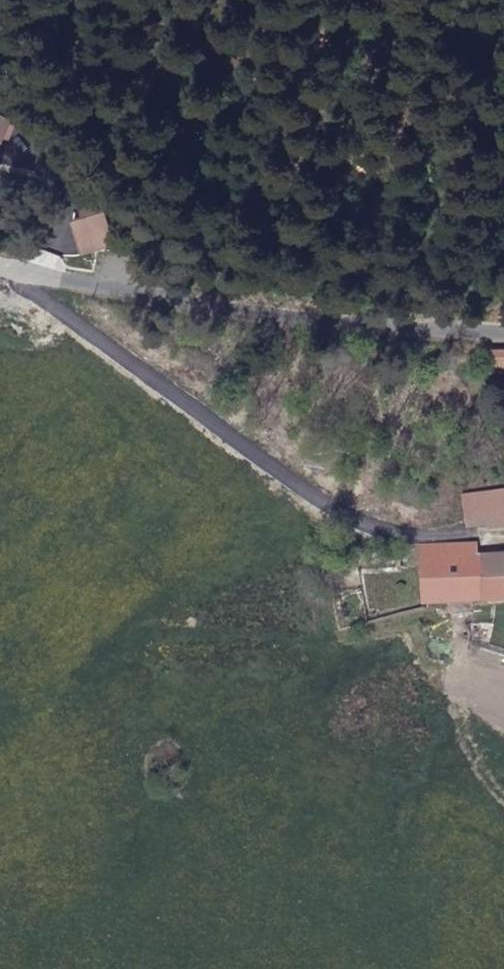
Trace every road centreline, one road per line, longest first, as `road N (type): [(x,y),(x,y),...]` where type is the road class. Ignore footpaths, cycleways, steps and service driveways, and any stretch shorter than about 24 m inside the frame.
road 1 (unclassified): [(0,268),(39,281),(503,325)]

